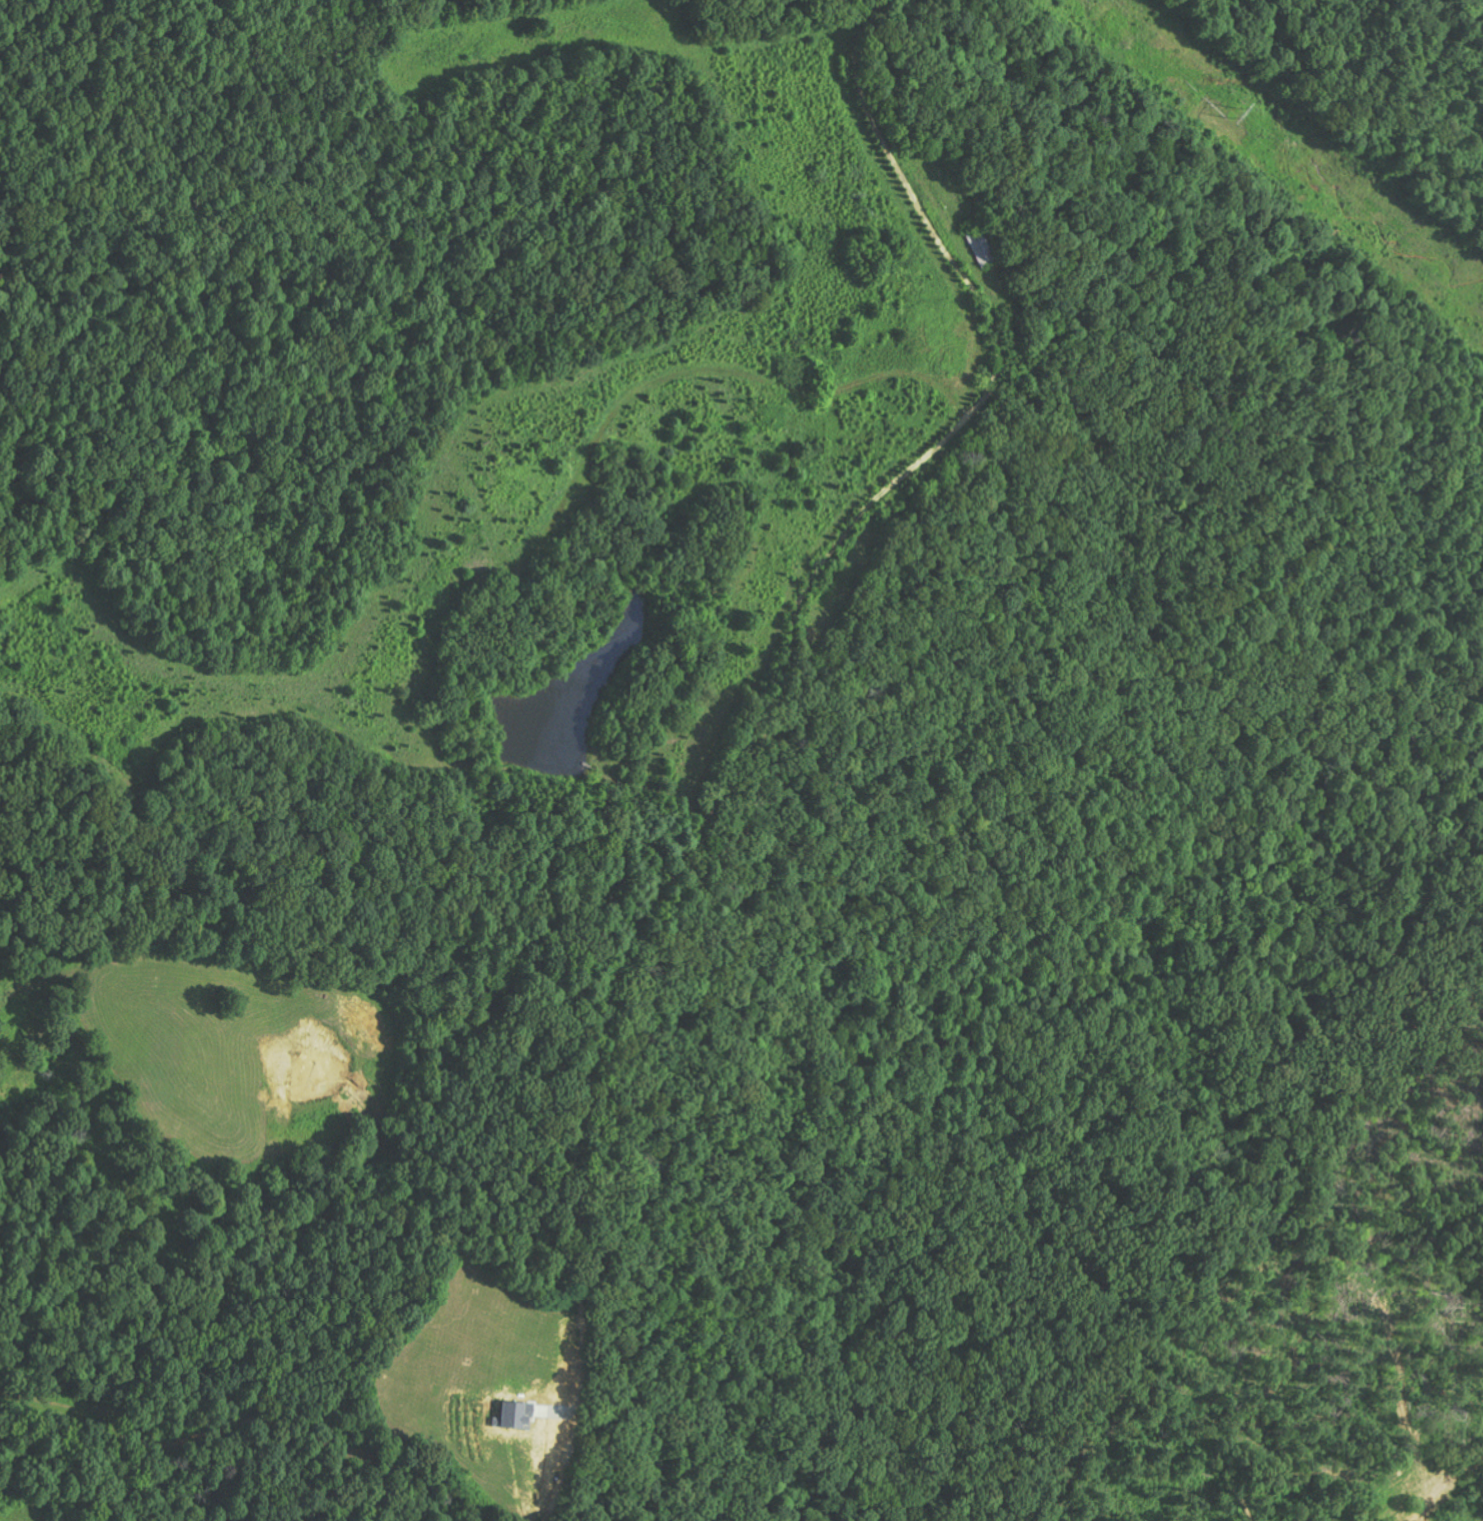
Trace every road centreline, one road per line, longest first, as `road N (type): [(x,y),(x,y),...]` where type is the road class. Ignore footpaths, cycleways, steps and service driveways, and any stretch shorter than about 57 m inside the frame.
road 1 (track): [(521,1520),(557,1368),(568,1141),(595,1039),(783,655),(874,503),(960,417),(982,341),(960,265),(874,174),(874,71),(907,0)]

